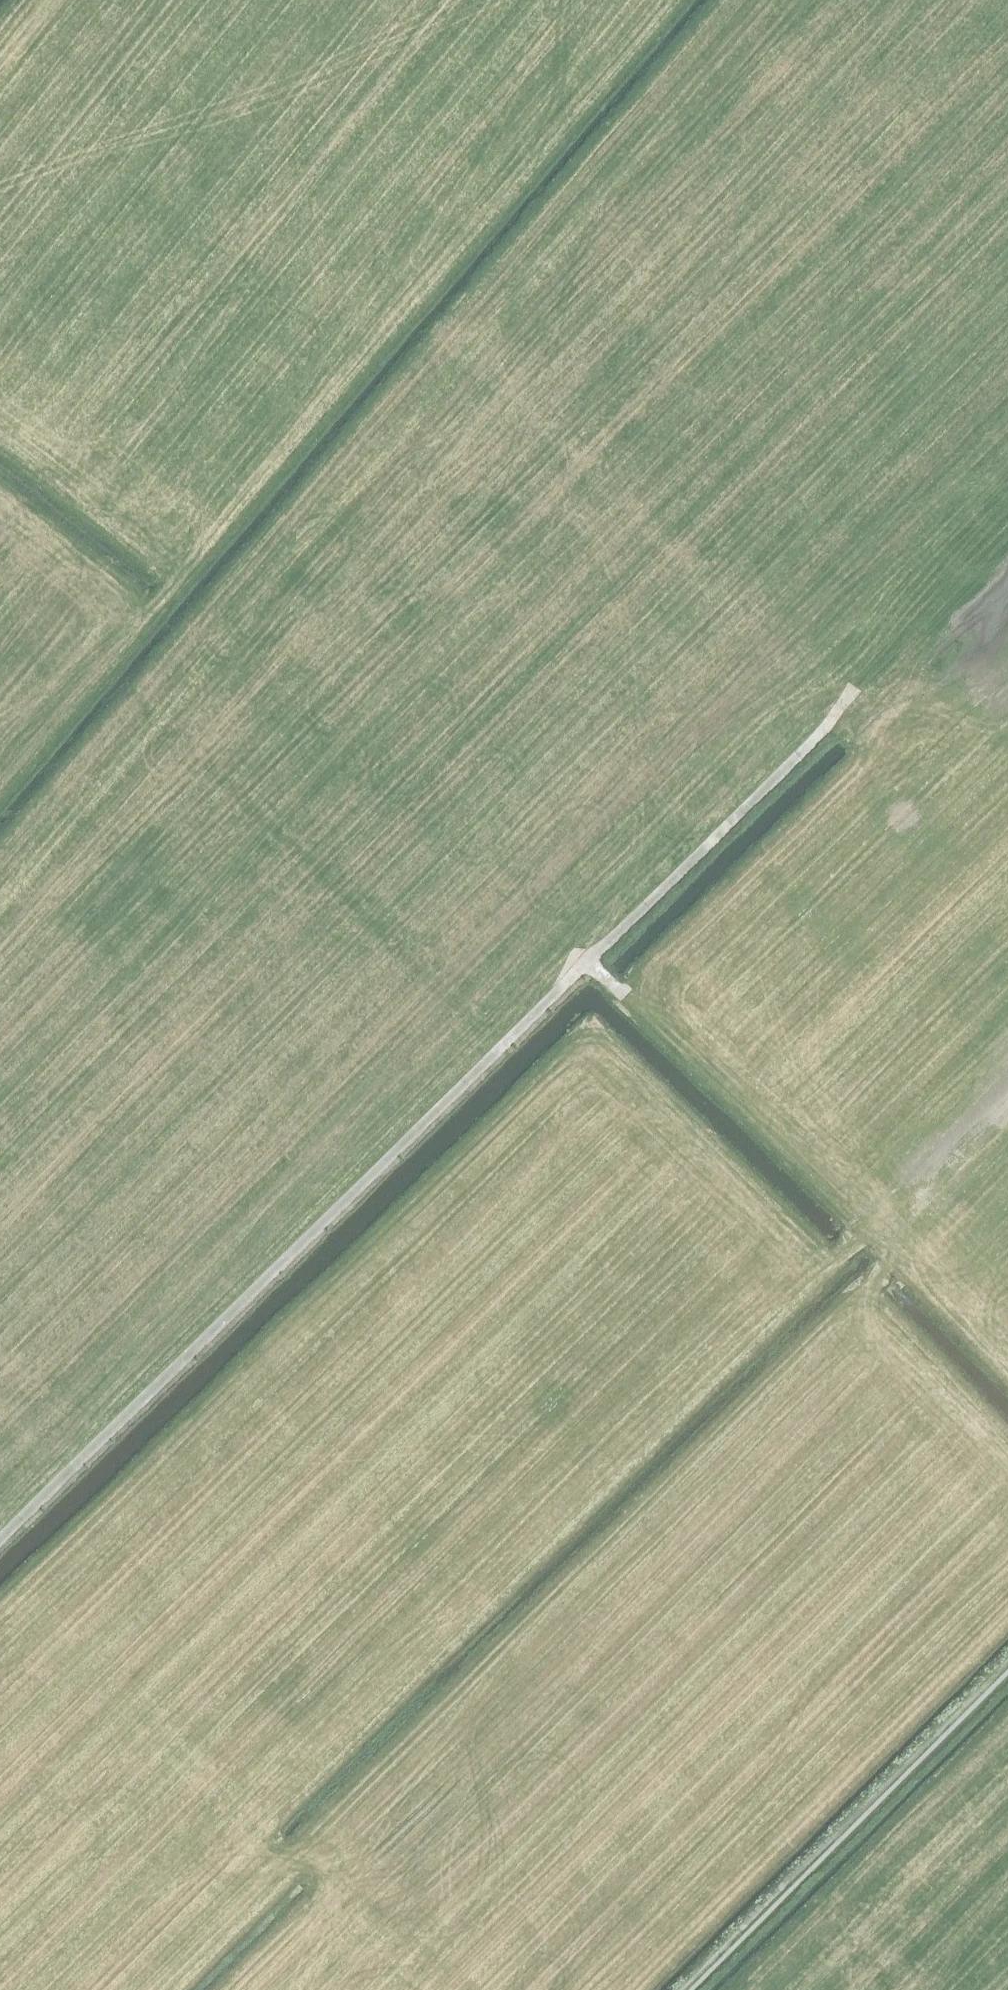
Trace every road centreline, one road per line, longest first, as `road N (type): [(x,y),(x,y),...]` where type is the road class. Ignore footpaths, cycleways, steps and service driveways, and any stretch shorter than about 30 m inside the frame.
road 1 (track): [(679,1989),(1007,1659)]

